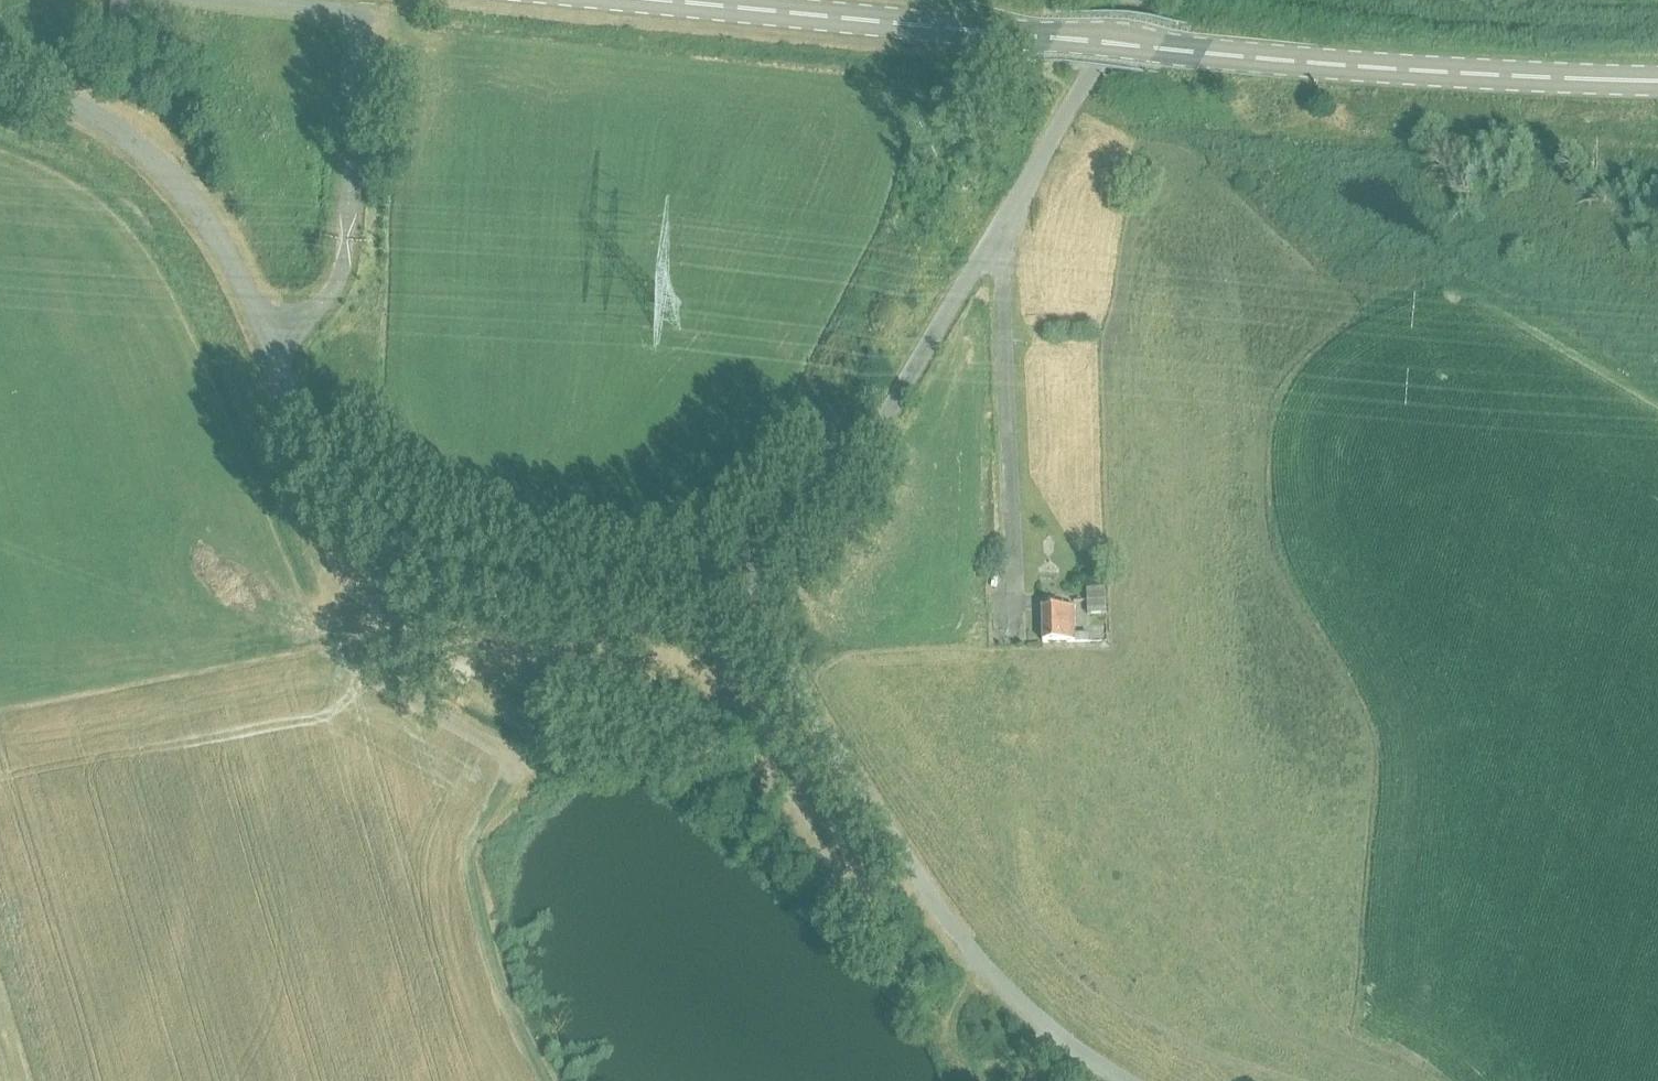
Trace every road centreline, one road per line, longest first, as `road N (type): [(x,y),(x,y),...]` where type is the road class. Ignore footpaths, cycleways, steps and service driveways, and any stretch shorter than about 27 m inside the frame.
road 1 (unclassified): [(739,588),(655,610),(592,615),(512,605),(441,584),(379,544),(342,506),(236,270),(190,194),(112,130),(0,86)]
road 2 (unclassified): [(739,588),(799,543),(851,472),(1133,0)]
road 3 (unclassified): [(1126,1080),(1048,1027),(959,943),(805,710),(739,588)]
road 4 (tertiary): [(1158,49),(649,0)]
road 5 (tertiary): [(1158,49),(1520,84),(1657,82)]

